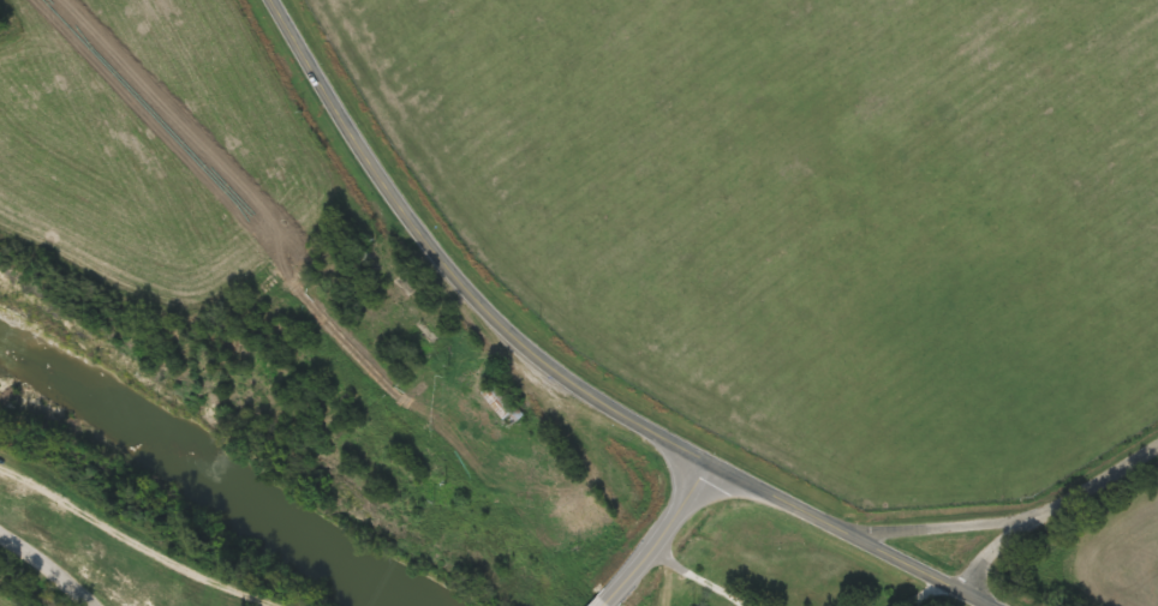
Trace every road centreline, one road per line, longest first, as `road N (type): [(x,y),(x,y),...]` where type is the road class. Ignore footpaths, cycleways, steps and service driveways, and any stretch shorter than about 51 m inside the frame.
road 1 (tertiary): [(997,605),(716,469),(535,356),(422,238),(368,163),(272,0)]
road 2 (residential): [(848,534),(1057,510)]
road 3 (residential): [(636,605),(744,482)]
road 4 (residential): [(962,589),(1057,510)]
road 5 (residential): [(102,605),(0,540)]

